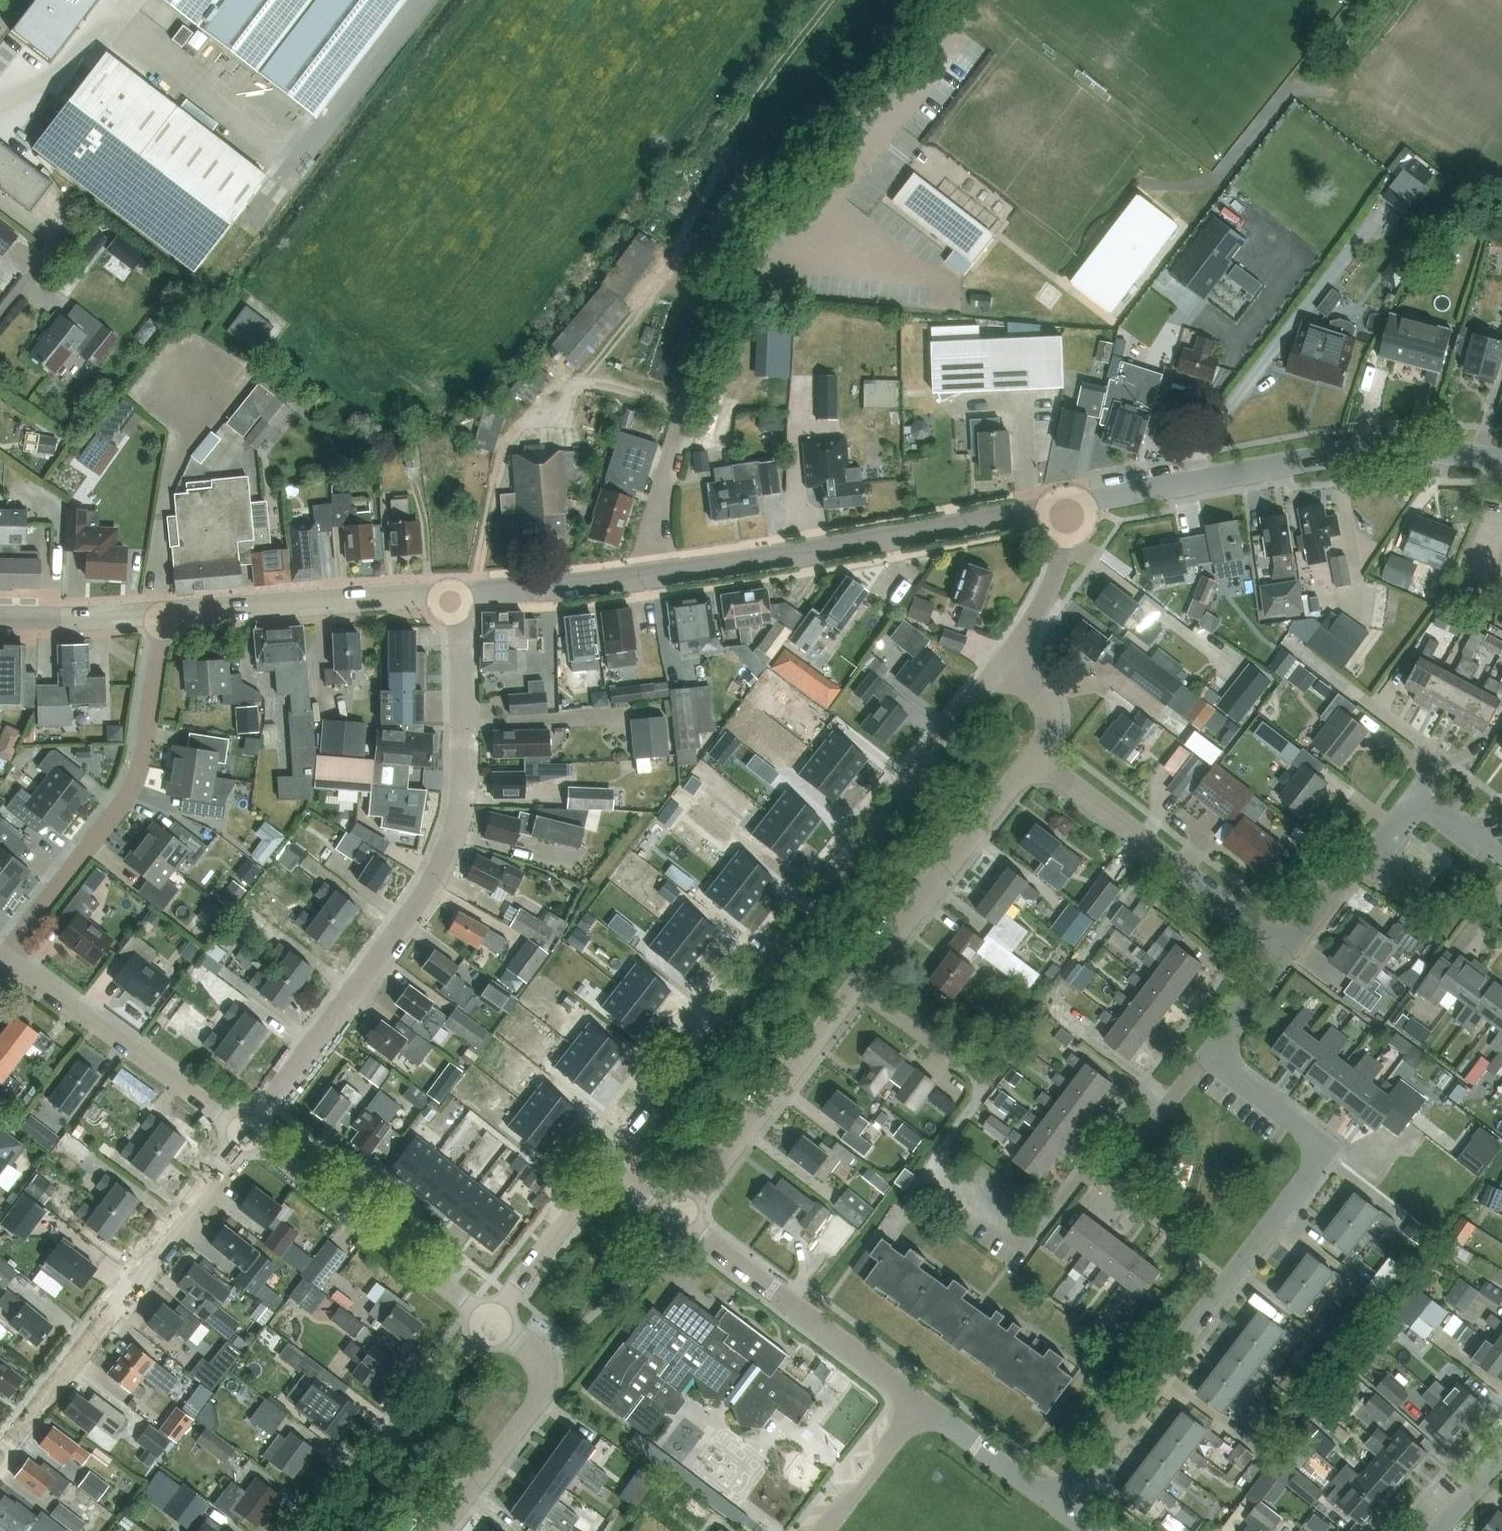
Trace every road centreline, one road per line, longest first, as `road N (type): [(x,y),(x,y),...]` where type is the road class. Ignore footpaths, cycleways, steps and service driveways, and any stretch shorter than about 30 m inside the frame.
road 1 (residential): [(1060,1508),(1321,1150),(1207,1058),(1288,952)]
road 2 (residential): [(617,1166),(1007,655)]
road 3 (tertiary): [(1073,509),(452,599)]
road 4 (residential): [(247,1132),(431,876),(455,802),(452,599)]
road 5 (residential): [(682,1215),(1035,756)]
road 6 (tertiary): [(1501,464),(1396,446),(1073,509)]
road 7 (residential): [(0,1448),(247,1132)]
road 8 (residential): [(162,614),(141,773),(7,954)]
road 9 (residential): [(1288,952),(1035,756)]
road 10 (residential): [(923,1405),(682,1215)]
road 11 (residential): [(488,1322),(247,1132)]
road 12 (residential): [(247,1132),(7,954)]
road 13 (tertiary): [(452,599),(162,614)]
road 14 (residential): [(438,1530),(534,1408),(543,1381),(535,1358),(488,1322)]
road 15 (residential): [(330,1530),(488,1322)]
road 16 (residential): [(488,1322),(617,1166)]
road 17 (residential): [(1288,952),(1414,798)]
road 18 (residential): [(1060,1508),(923,1405)]
road 19 (residential): [(1007,655),(1068,548),(1073,509)]
road 20 (tertiary): [(162,614),(0,615)]
road 21 (residential): [(827,1530),(923,1405)]
road 22 (residential): [(1414,798),(1443,757),(1363,701)]
road 23 (residential): [(1035,756),(1056,717),(1050,690),(1007,655)]

